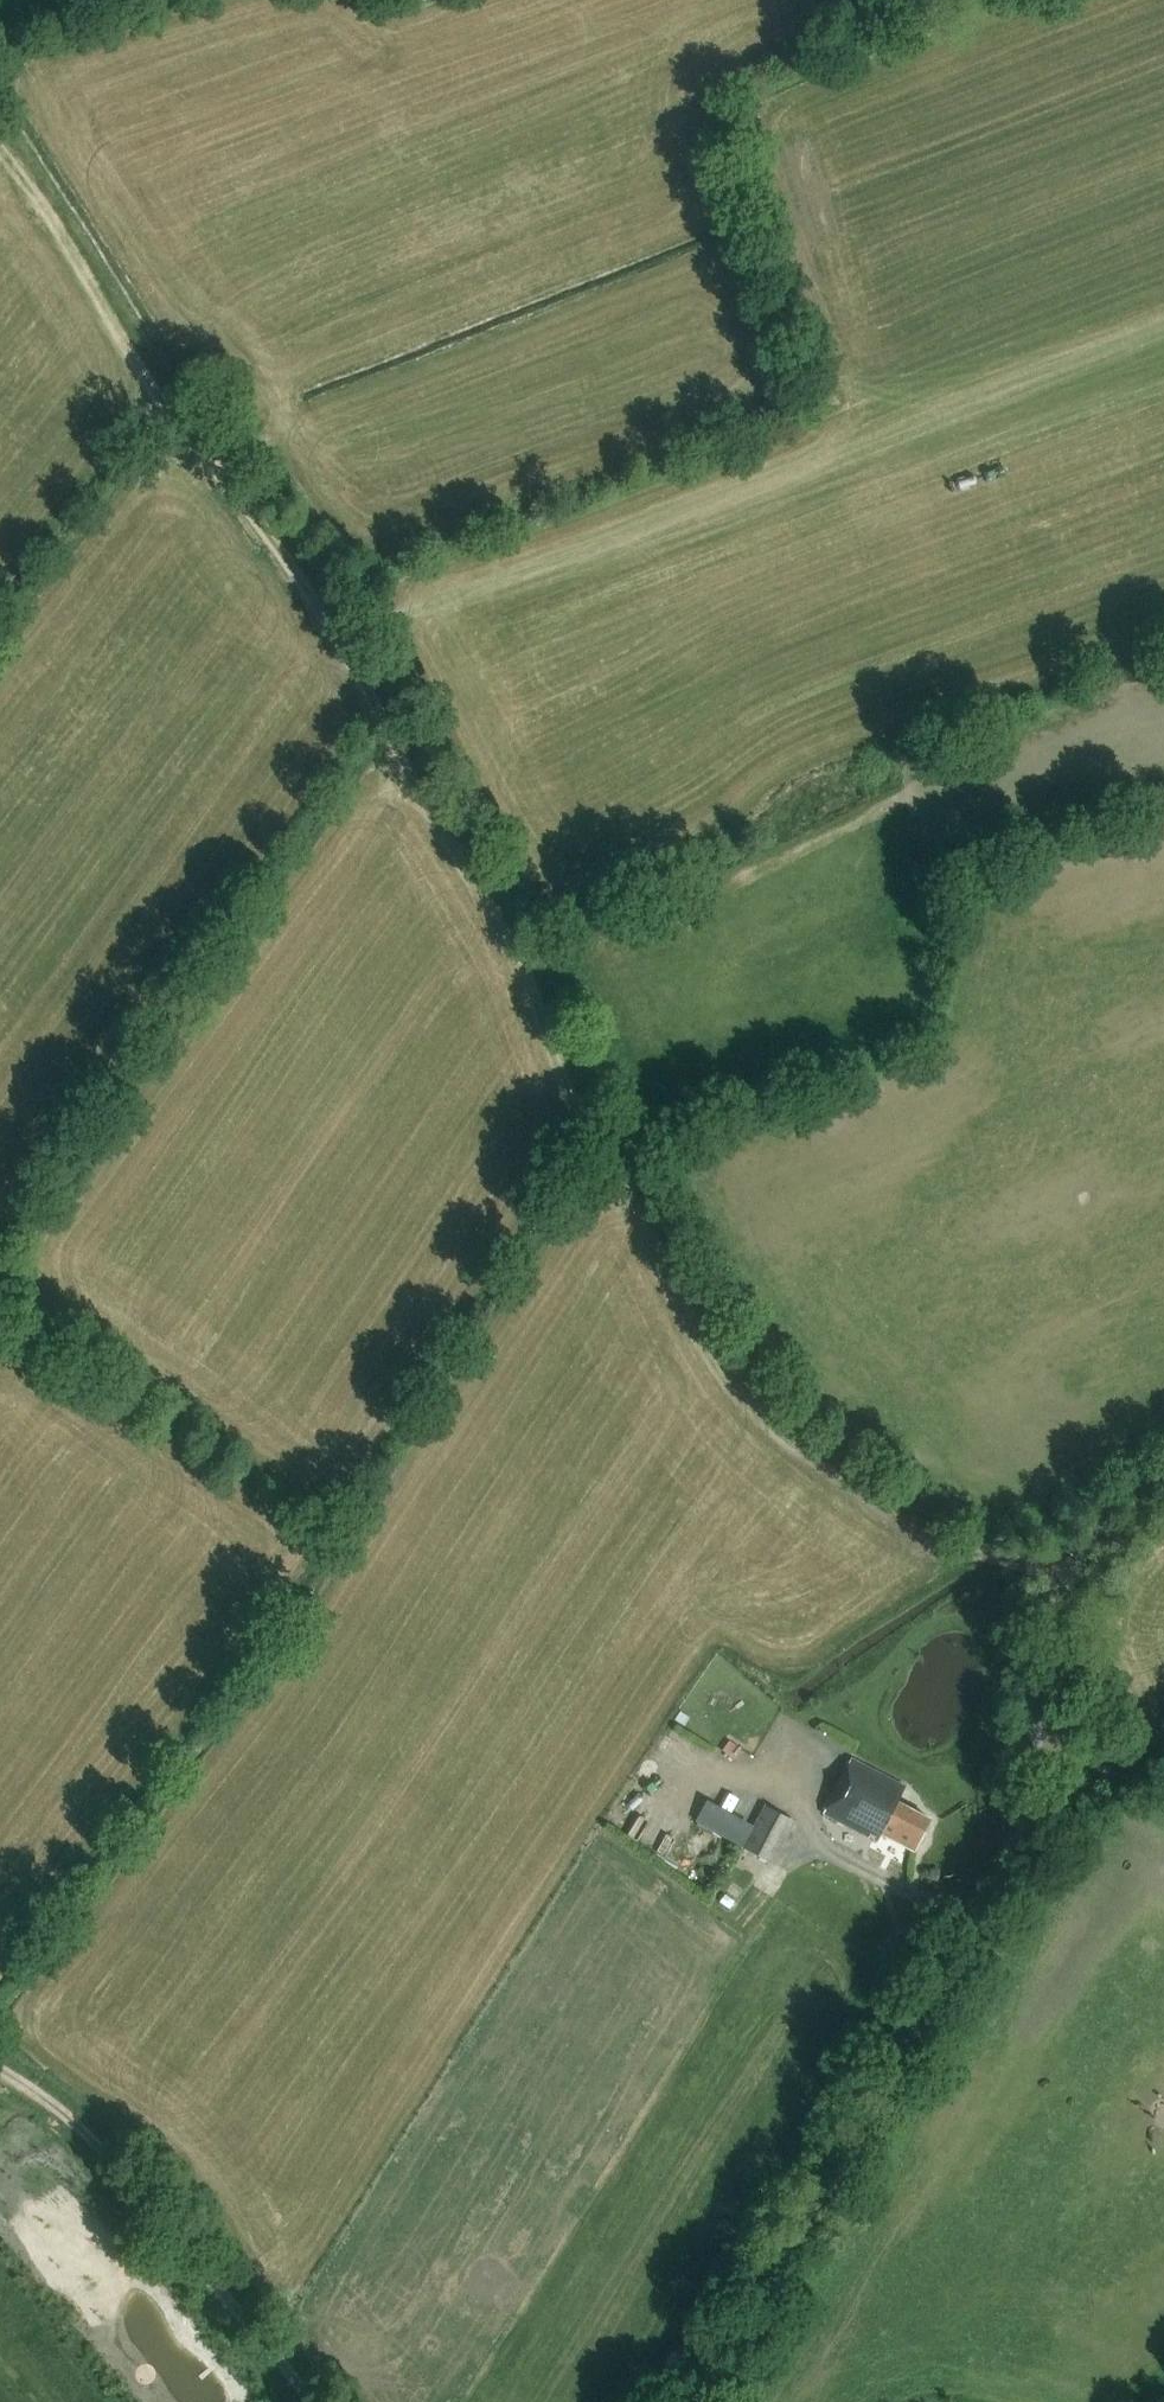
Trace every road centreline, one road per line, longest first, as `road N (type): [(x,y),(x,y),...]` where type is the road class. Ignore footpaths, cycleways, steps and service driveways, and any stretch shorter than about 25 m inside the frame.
road 1 (unclassified): [(698,2401),(995,1895),(1016,1835),(1070,1574),(1108,1525),(1163,1489)]
road 2 (track): [(0,2075),(69,2125),(310,2401)]

